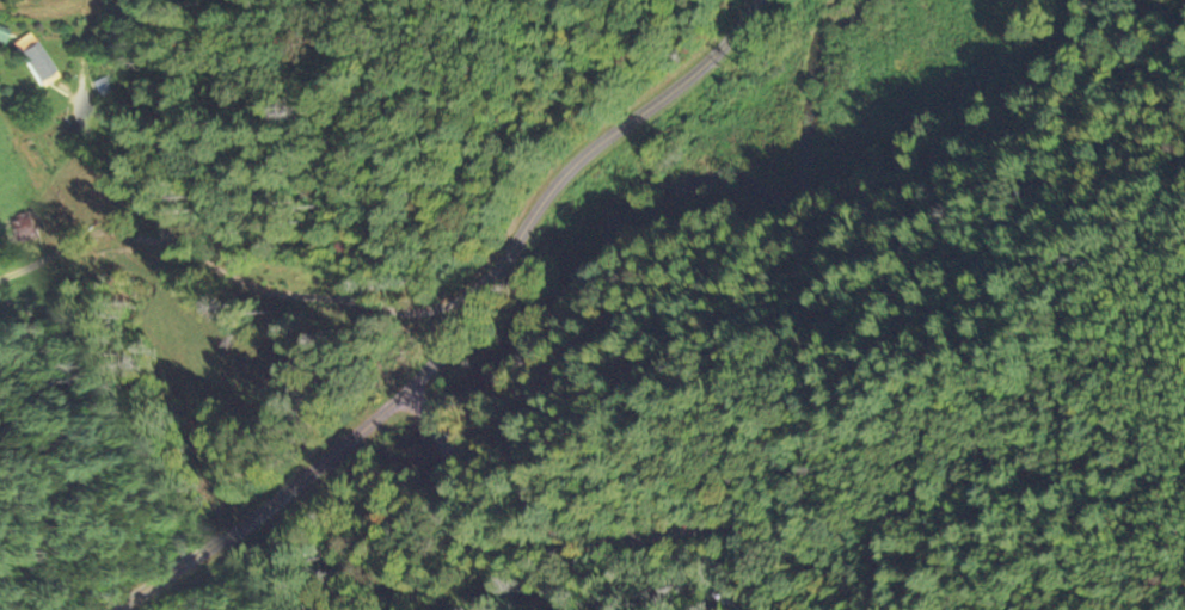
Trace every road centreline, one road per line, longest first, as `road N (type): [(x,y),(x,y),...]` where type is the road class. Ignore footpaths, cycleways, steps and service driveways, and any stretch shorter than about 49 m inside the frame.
road 1 (residential): [(888,609),(798,541),(749,526),(490,544),(461,525),(422,411),(401,394)]
road 2 (track): [(480,294),(397,307),(205,269),(165,235),(102,229),(79,230),(0,275)]
road 3 (tertiary): [(480,294),(578,158),(705,64),(759,0)]
road 4 (tertiary): [(401,394),(262,512),(117,609)]
road 5 (track): [(165,235),(73,122),(65,91)]
road 6 (tertiary): [(401,394),(480,294)]

